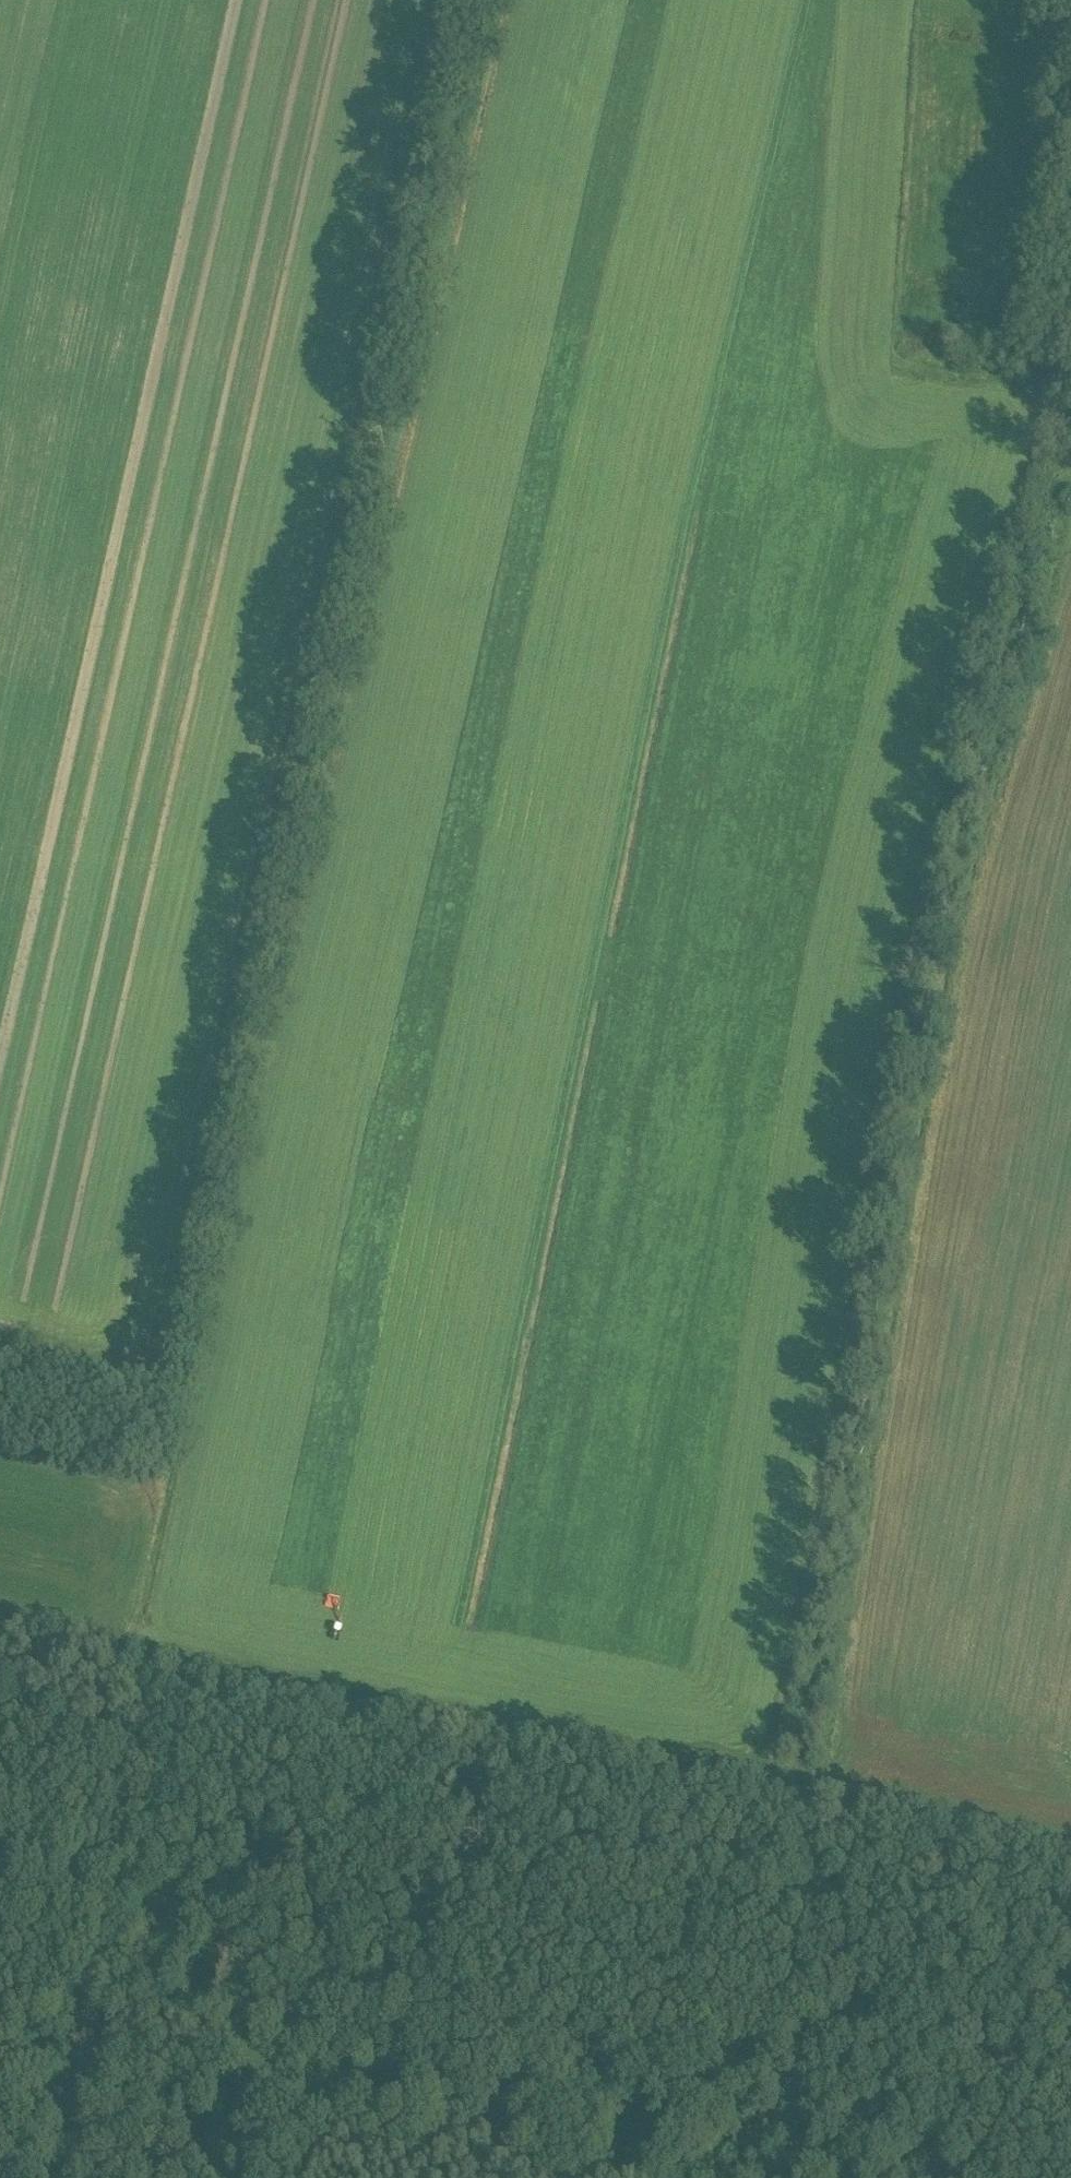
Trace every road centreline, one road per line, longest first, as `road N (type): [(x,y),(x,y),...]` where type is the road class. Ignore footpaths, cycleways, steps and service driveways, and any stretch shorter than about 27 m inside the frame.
road 1 (track): [(192,1323),(484,0)]
road 2 (track): [(0,1905),(129,1924),(217,2012),(237,2068),(316,2097),(690,2177)]

